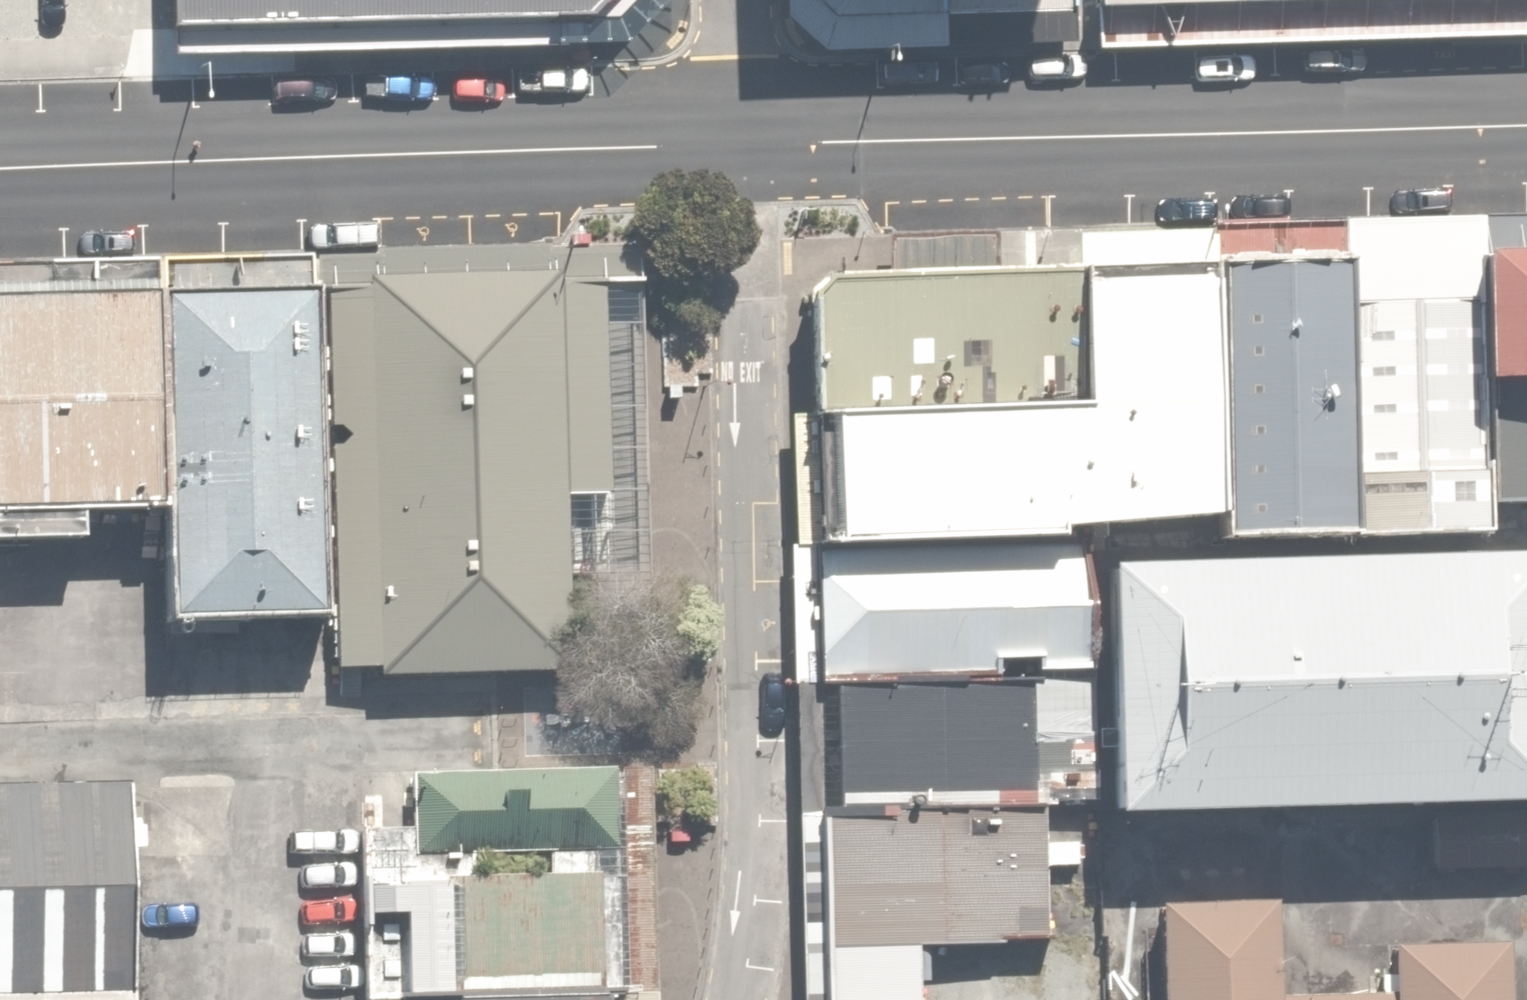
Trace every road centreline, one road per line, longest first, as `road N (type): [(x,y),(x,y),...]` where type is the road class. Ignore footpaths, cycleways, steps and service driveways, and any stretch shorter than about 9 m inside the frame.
road 1 (residential): [(753,144),(760,760),(738,999)]
road 2 (residential): [(1526,122),(753,144)]
road 3 (residential): [(753,144),(0,167)]
road 4 (residential): [(753,144),(748,0)]

